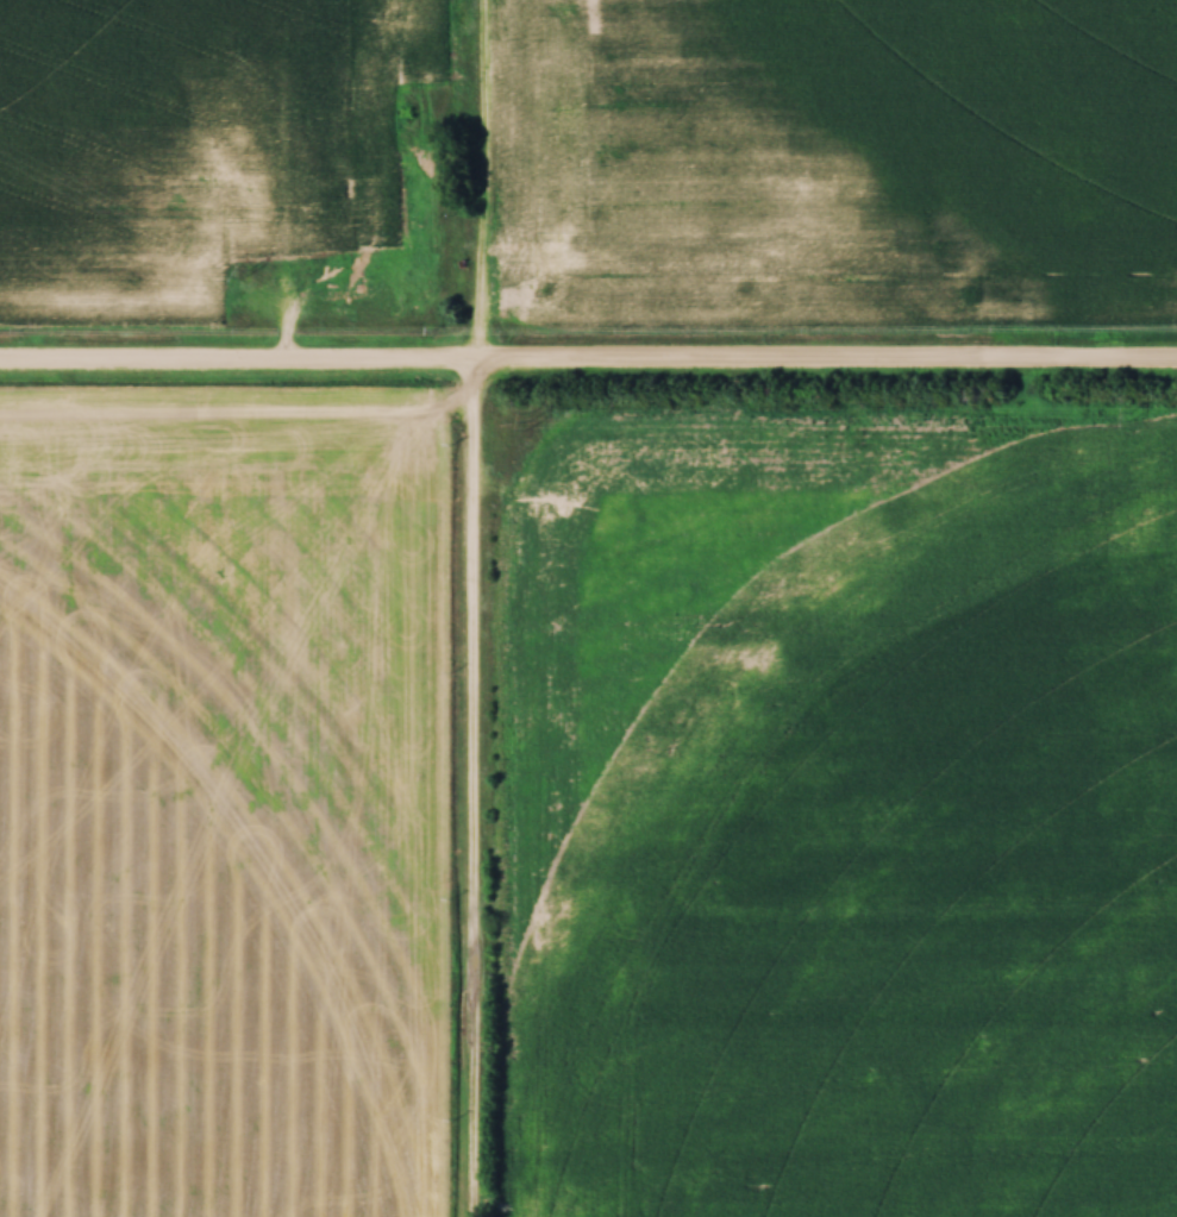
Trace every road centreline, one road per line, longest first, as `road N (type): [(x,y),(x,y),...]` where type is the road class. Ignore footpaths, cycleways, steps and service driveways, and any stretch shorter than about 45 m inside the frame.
road 1 (residential): [(477,1216),(479,0)]
road 2 (residential): [(1176,357),(0,361)]

